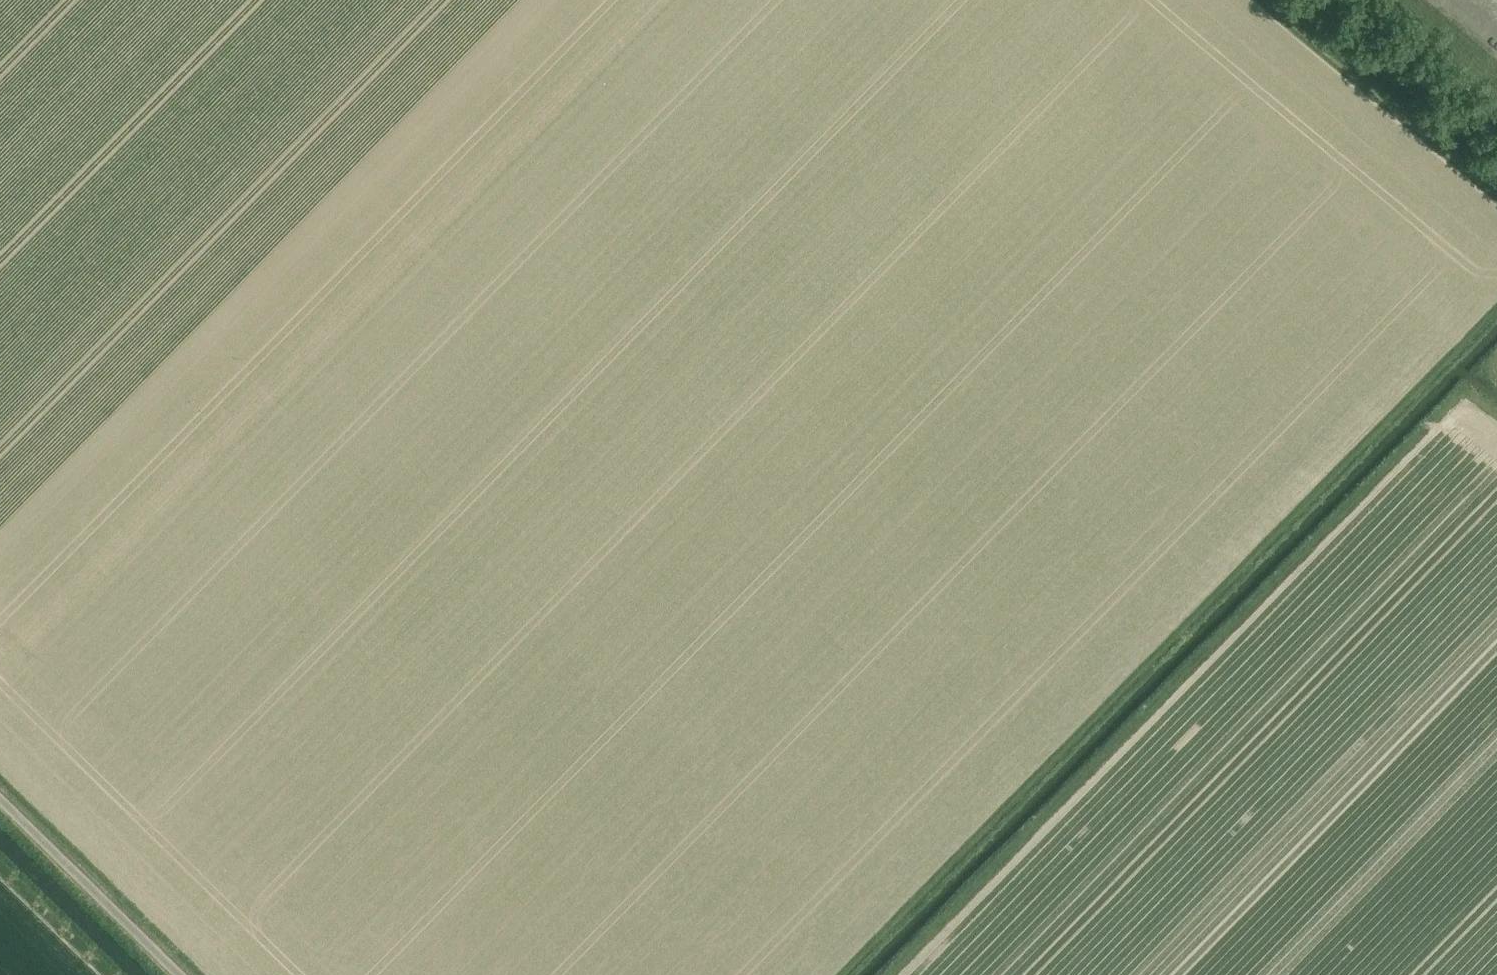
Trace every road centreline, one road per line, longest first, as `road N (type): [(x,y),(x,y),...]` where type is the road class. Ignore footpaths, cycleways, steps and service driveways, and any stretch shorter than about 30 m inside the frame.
road 1 (track): [(179,974),(0,800)]

